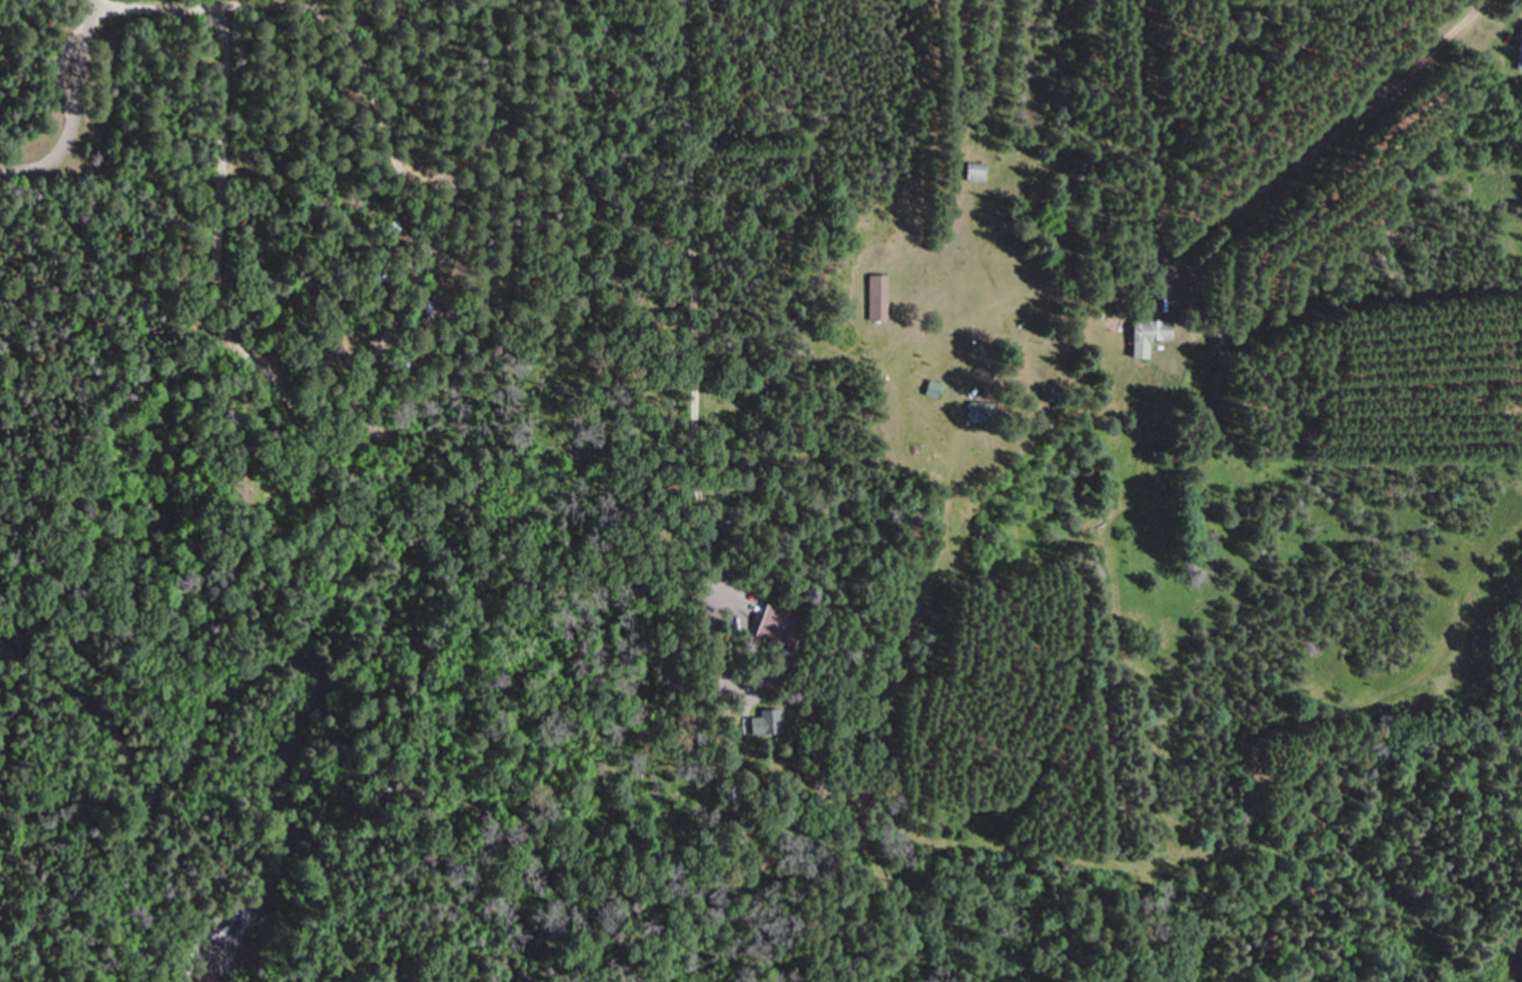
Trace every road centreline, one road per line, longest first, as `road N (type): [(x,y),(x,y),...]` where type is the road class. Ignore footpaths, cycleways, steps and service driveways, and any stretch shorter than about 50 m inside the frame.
road 1 (residential): [(217,303),(213,347),(324,401),(351,405),(396,368),(453,272),(453,213),(369,23),(330,3),(221,10),(217,303)]
road 2 (residential): [(0,168),(45,166),(64,144),(97,0)]
road 3 (residential): [(221,10),(96,10)]

